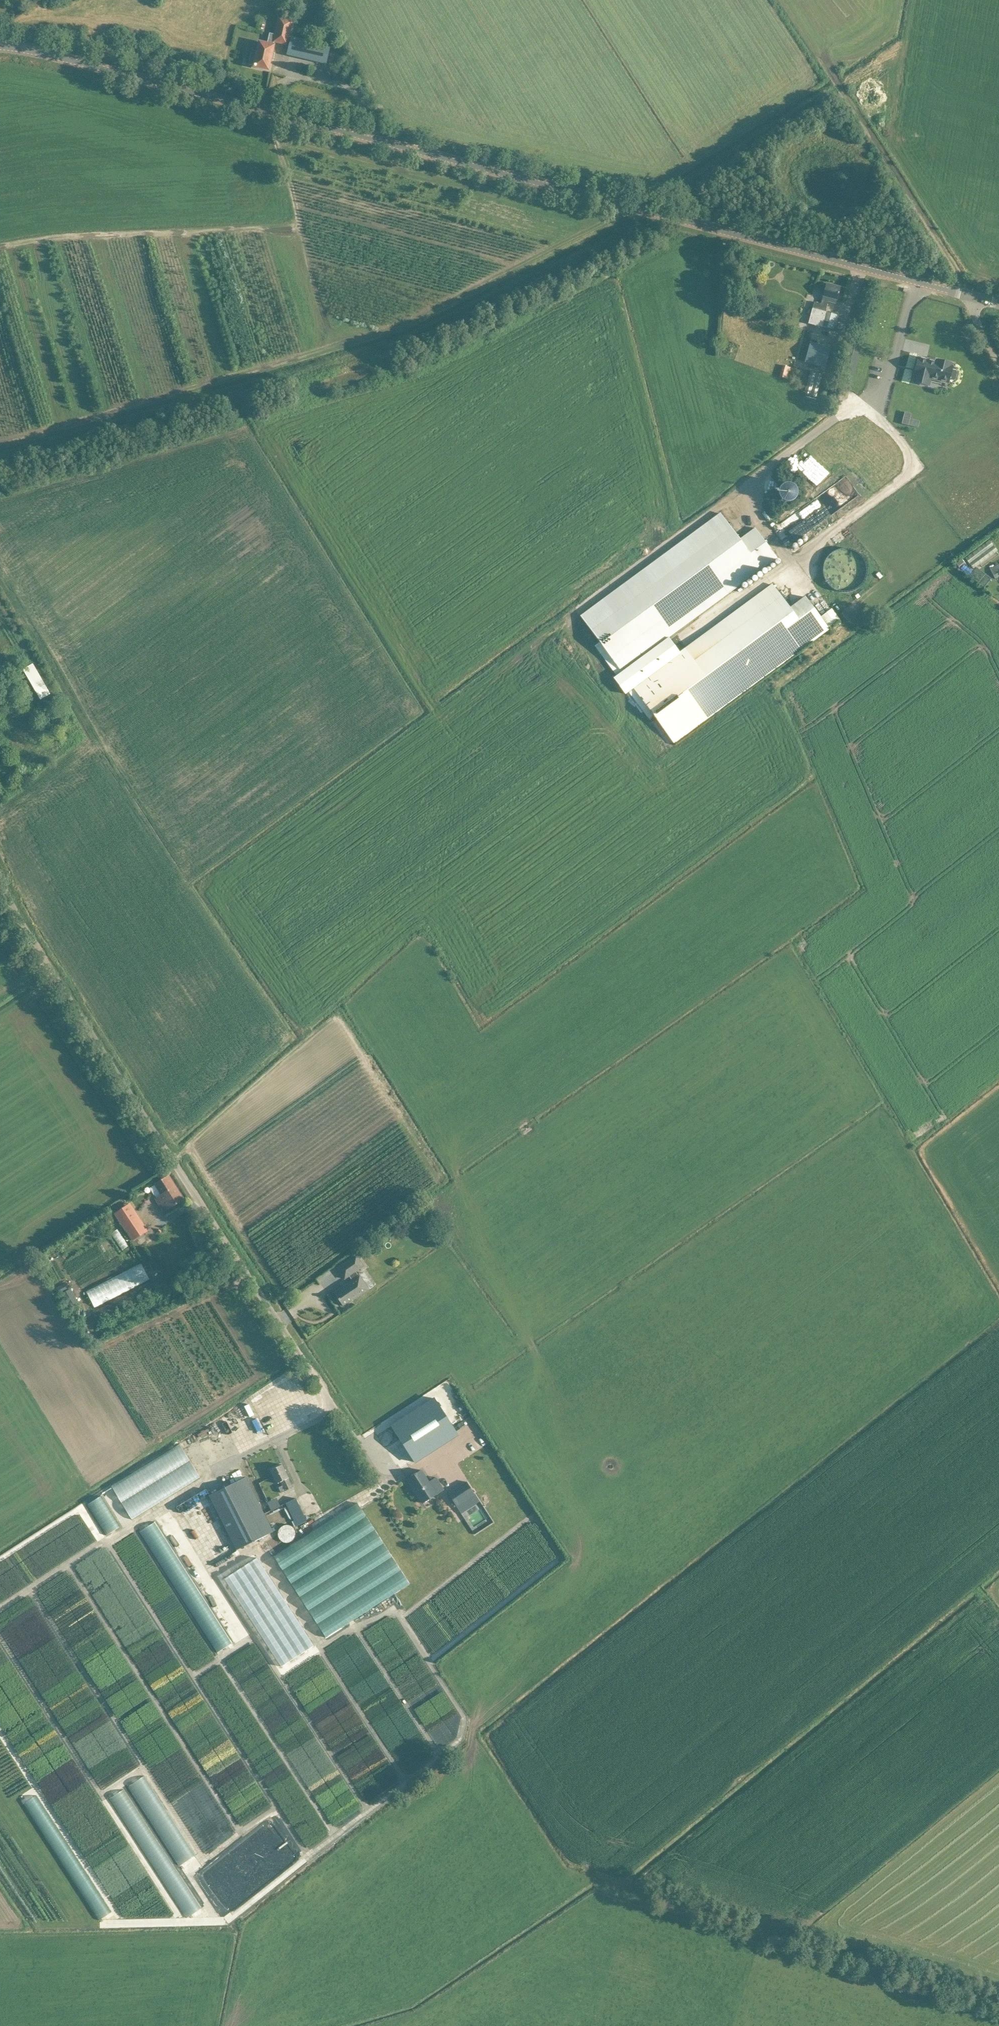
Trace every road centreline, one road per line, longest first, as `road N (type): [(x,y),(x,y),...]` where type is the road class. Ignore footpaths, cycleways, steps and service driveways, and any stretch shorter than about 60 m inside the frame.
road 1 (tertiary): [(998,305),(0,47)]
road 2 (unclassified): [(357,1436),(61,986),(0,870)]

